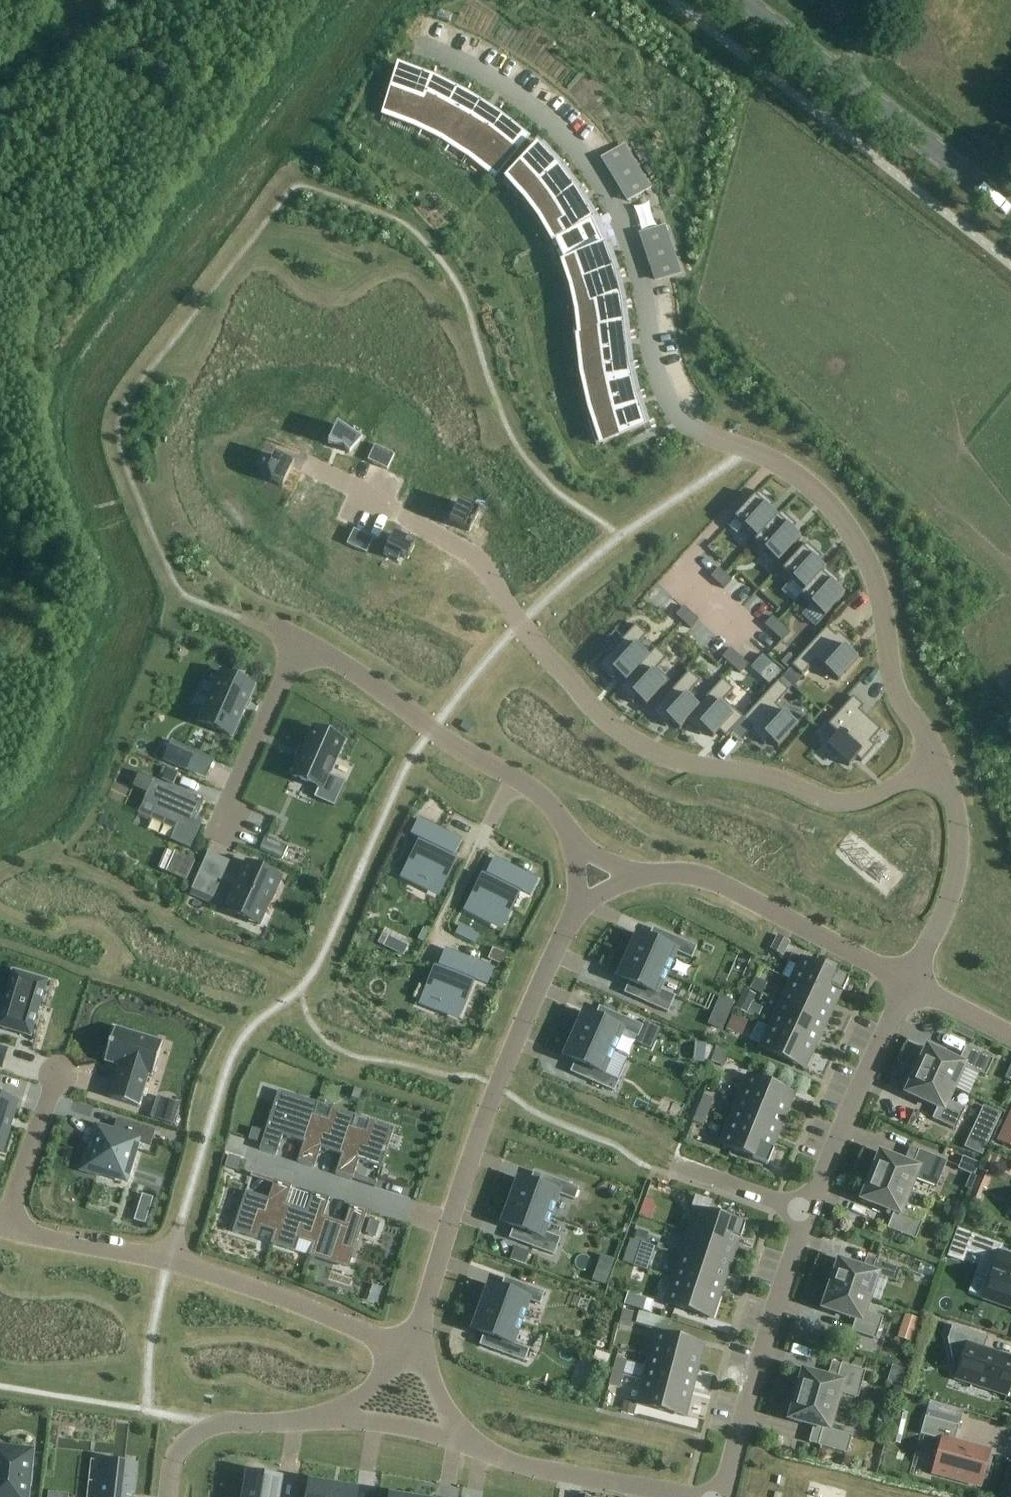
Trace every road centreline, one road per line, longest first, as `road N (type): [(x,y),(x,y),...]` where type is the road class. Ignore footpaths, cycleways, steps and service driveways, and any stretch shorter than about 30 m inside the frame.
road 1 (residential): [(417,41),(506,86),(557,130),(597,181),(635,264),(651,366),(679,416),(707,437),(795,474),(844,521),(879,593),(896,685),(937,763)]
road 2 (residential): [(937,763),(849,803),(779,778),(663,758),(593,708),(519,626),(479,563),(300,461)]
road 3 (residential): [(576,913),(487,1116),(422,1308)]
road 4 (residential): [(402,1357),(250,1287),(4,1227)]
road 5 (secondary): [(1010,210),(741,0)]
road 6 (residential): [(569,832),(528,785),(302,642)]
road 7 (residential): [(910,985),(704,876),(637,873)]
road 8 (residential): [(806,1212),(723,1496)]
road 9 (residential): [(910,985),(806,1212)]
road 10 (residential): [(937,763),(956,817),(956,868),(910,985)]
road 11 (residential): [(484,1452),(694,1496)]
road 12 (residential): [(302,642),(221,831)]
road 13 (residential): [(302,1421),(410,1428),(484,1452)]
road 14 (residential): [(4,1227),(58,1076)]
road 15 (residential): [(675,1165),(806,1212)]
road 16 (residential): [(402,1357),(347,1405),(302,1421)]

